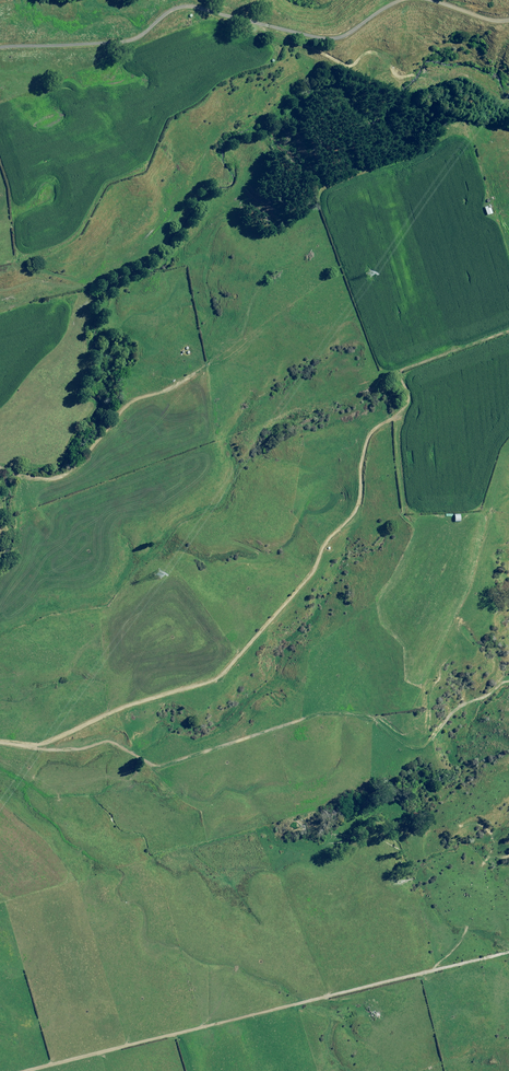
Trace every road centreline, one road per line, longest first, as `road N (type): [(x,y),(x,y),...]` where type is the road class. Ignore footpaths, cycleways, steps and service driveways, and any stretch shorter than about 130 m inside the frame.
road 1 (track): [(450,236),(346,270),(274,271),(214,362),(129,409),(71,481),(43,485),(0,469)]
road 2 (track): [(508,682),(459,706),(424,749),(407,748),(365,717),(331,715),(154,767),(108,743),(52,752),(31,746)]
road 3 (track): [(399,416),(367,439),(355,511),(311,576),(221,675),(31,746)]
road 4 (track): [(508,104),(467,77),(395,77),(382,55),(364,52),(349,68),(252,19)]

